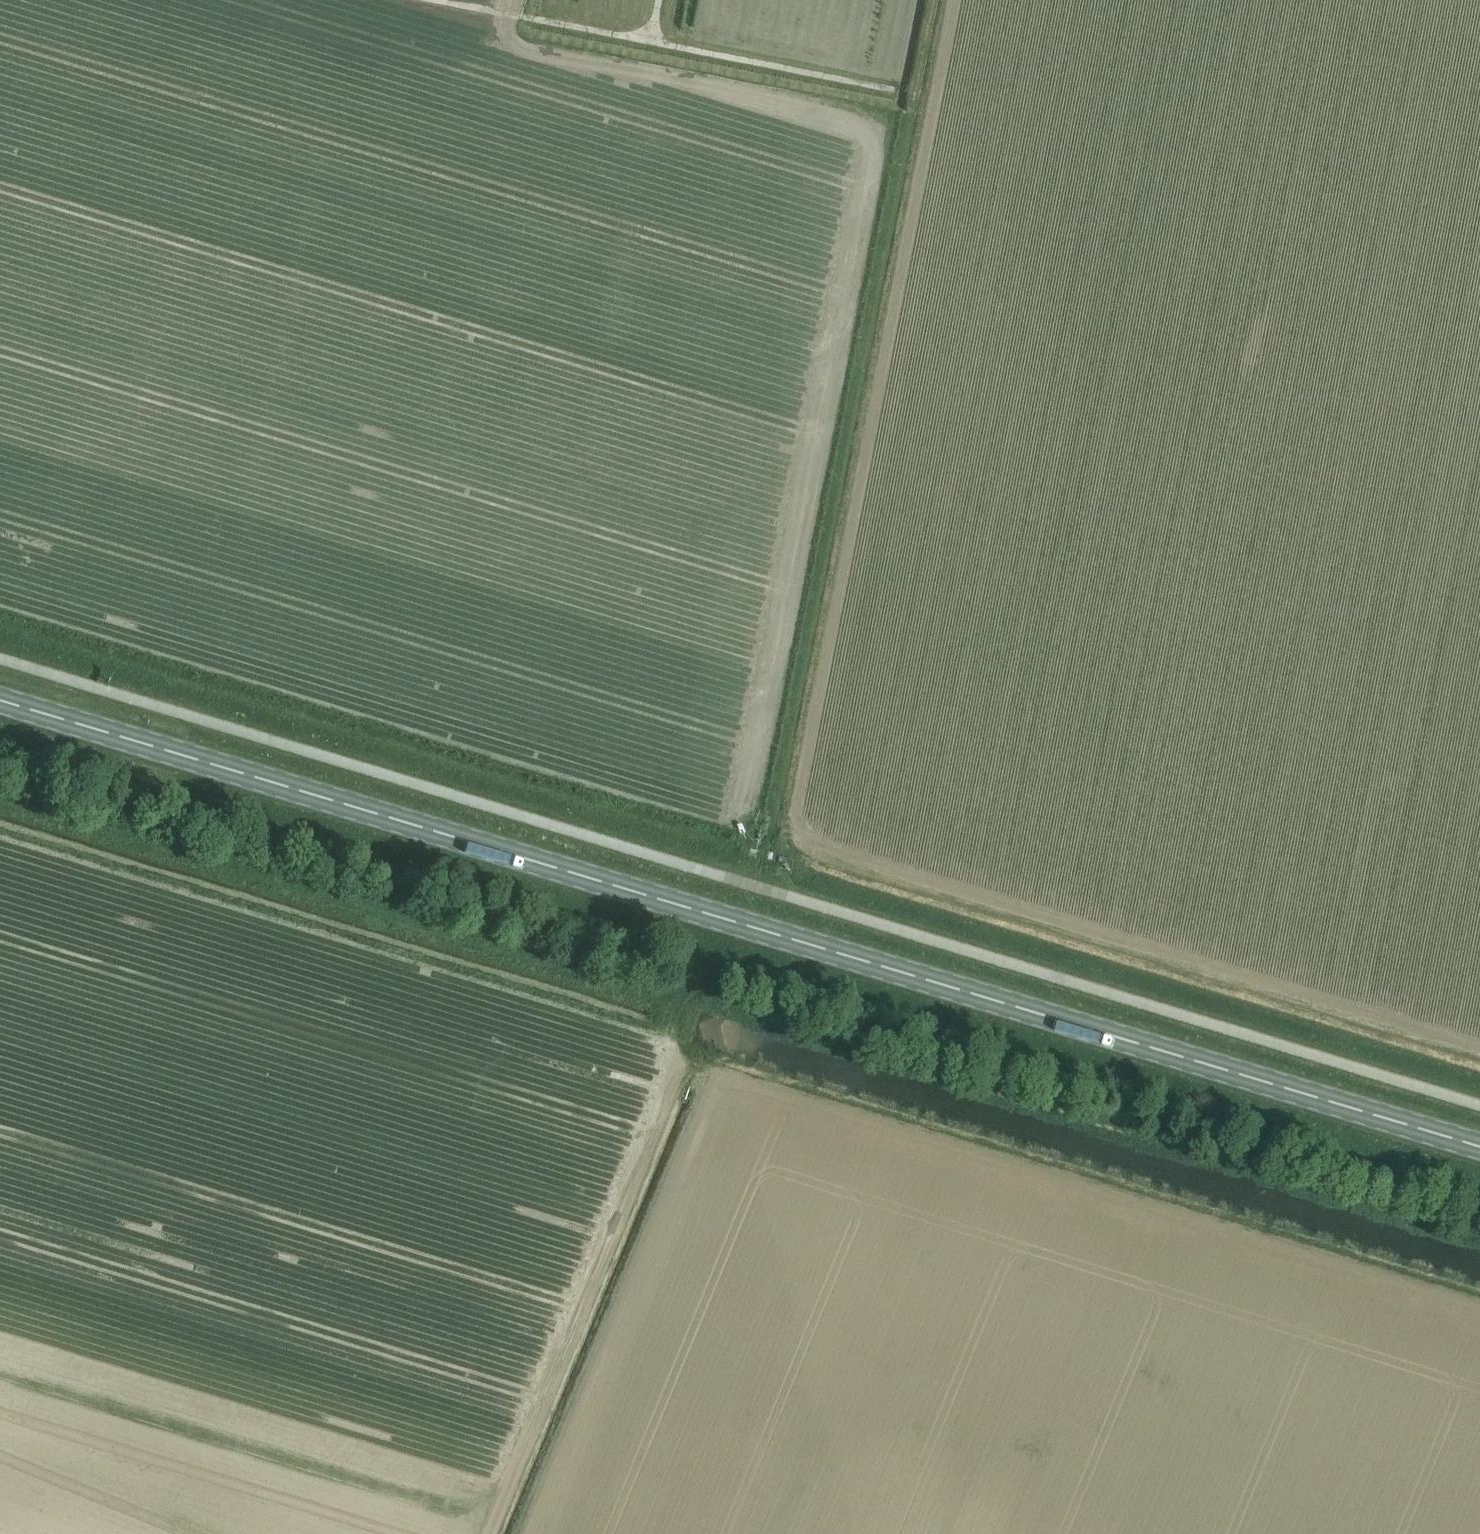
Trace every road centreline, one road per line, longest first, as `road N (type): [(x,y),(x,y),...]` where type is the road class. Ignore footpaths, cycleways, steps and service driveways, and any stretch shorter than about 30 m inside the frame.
road 1 (primary): [(1479,1149),(0,703)]

